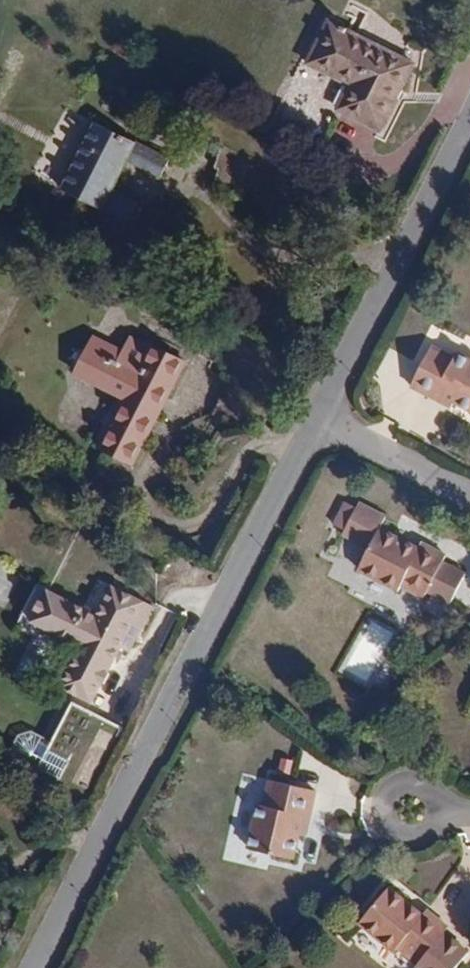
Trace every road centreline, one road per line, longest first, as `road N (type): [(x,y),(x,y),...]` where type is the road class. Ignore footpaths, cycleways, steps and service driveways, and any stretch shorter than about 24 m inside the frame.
road 1 (residential): [(40,967),(318,421)]
road 2 (residential): [(318,421),(469,122)]
road 3 (unclassified): [(469,501),(318,421)]

